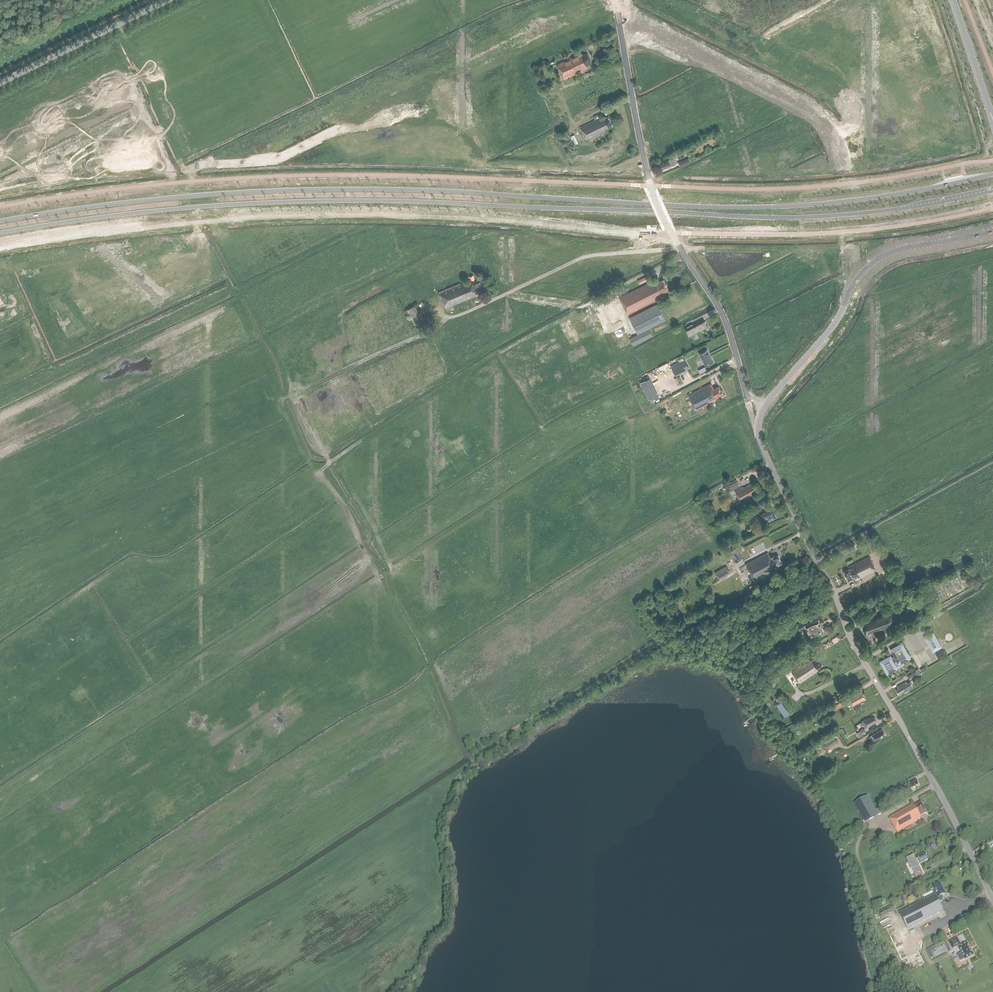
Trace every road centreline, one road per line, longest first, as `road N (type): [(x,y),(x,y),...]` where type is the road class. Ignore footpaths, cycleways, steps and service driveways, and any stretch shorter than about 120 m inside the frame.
road 1 (secondary): [(992,174),(871,198),(775,206),(341,190),(197,196),(0,222)]
road 2 (secondary): [(0,234),(146,213),(302,203),(828,217),(992,190)]
road 3 (tertiary): [(753,419),(728,327),(654,196),(615,0)]
road 4 (tertiary): [(992,899),(850,640),(816,560)]
road 5 (tertiary): [(753,419),(835,324),(855,282),(879,258),(992,230)]
road 6 (track): [(915,991),(878,931),(857,843),(869,826),(935,785)]
road 7 (tertiary): [(0,83),(167,0)]
road 8 (tertiary): [(816,560),(753,419)]
road 9 (secondary): [(992,119),(952,0)]

